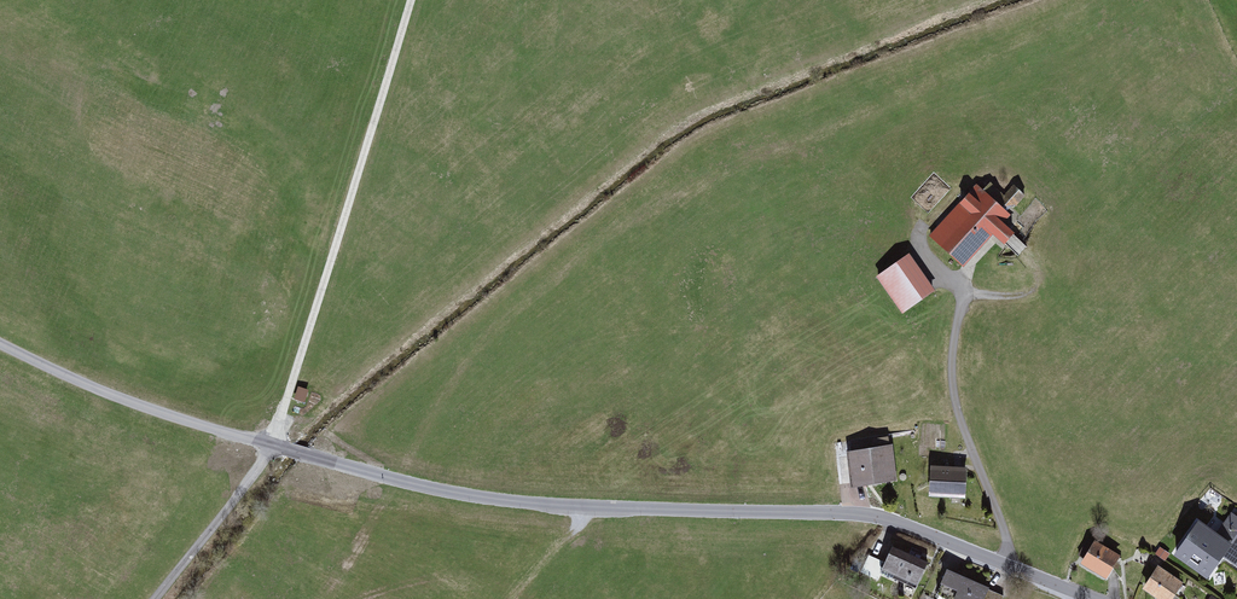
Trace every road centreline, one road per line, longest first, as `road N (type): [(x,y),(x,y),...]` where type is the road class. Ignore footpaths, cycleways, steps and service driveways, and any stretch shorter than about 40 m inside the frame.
road 1 (residential): [(1091,598),(866,518),(499,503),(396,484),(144,410),(0,345)]
road 2 (track): [(275,448),(158,598)]

